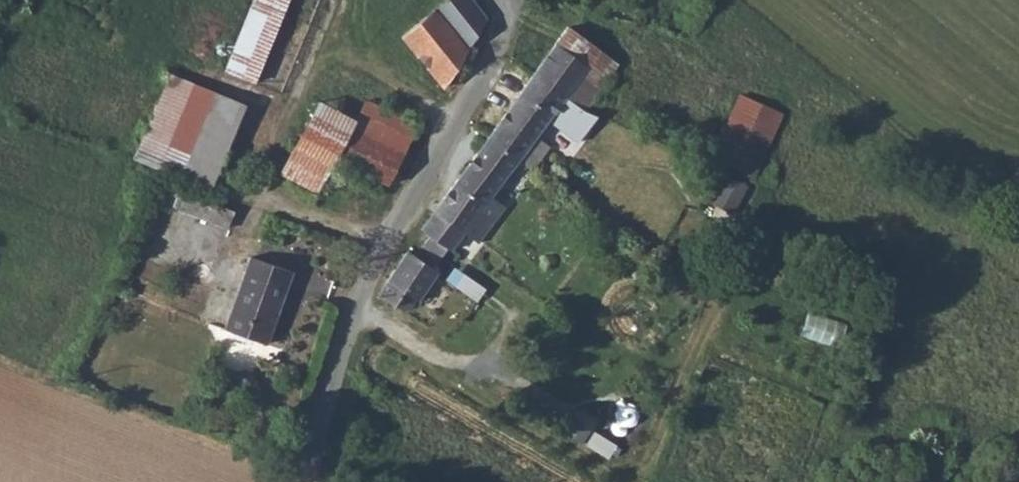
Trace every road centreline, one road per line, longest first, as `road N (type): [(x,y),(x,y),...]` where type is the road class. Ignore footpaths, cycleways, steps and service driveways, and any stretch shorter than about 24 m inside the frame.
road 1 (residential): [(499,4),(499,43),(351,314),(304,481)]

